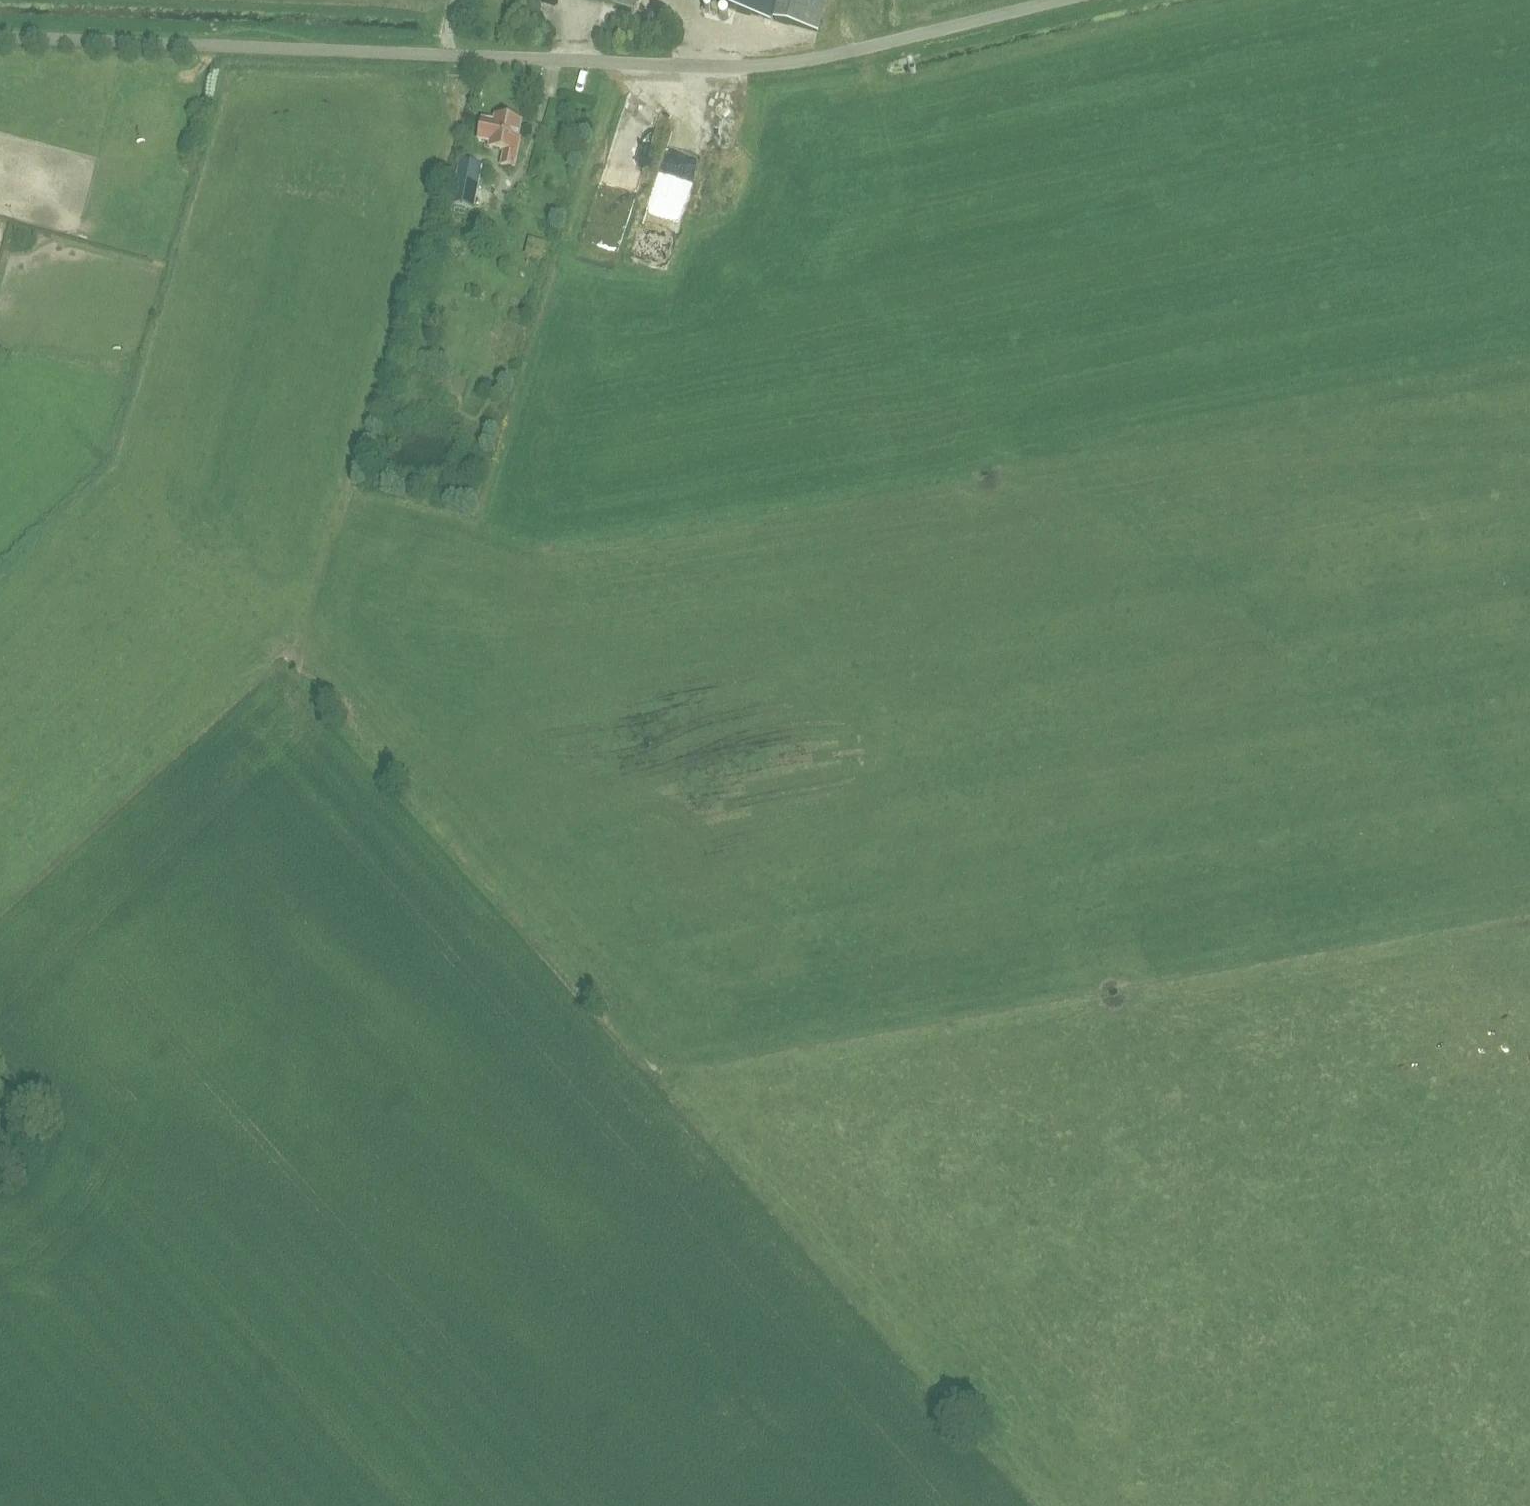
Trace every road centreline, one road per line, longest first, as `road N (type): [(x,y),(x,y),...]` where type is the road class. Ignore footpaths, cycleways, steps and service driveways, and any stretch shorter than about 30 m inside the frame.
road 1 (unclassified): [(0,37),(772,64),(897,54),(1126,0)]

